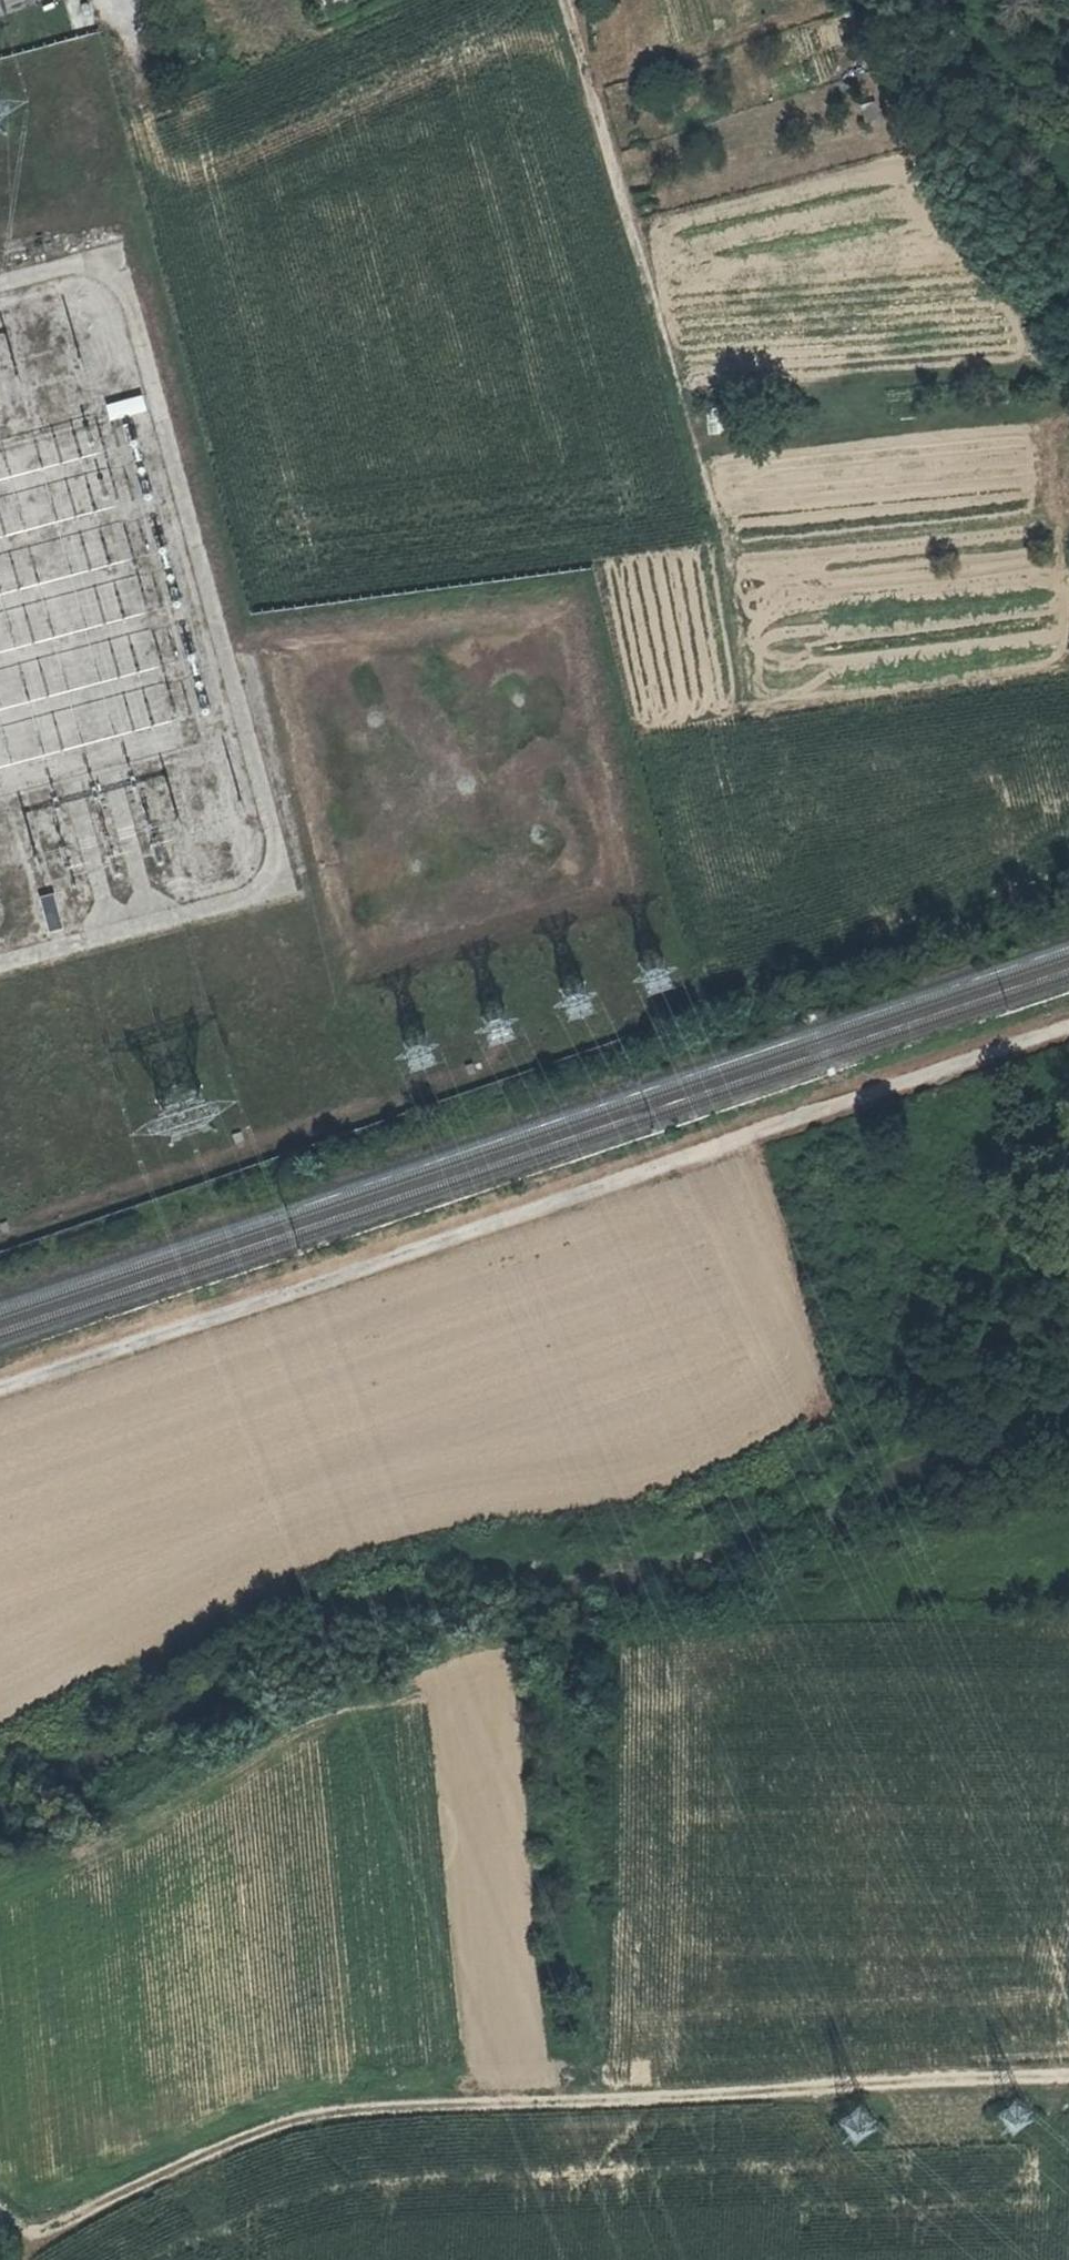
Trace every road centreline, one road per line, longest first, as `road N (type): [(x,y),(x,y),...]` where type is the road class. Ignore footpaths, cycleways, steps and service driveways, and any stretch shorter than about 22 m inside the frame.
road 1 (track): [(0,1389),(1068,1031)]
road 2 (track): [(1068,2082),(336,2107),(30,2232),(0,2218)]

